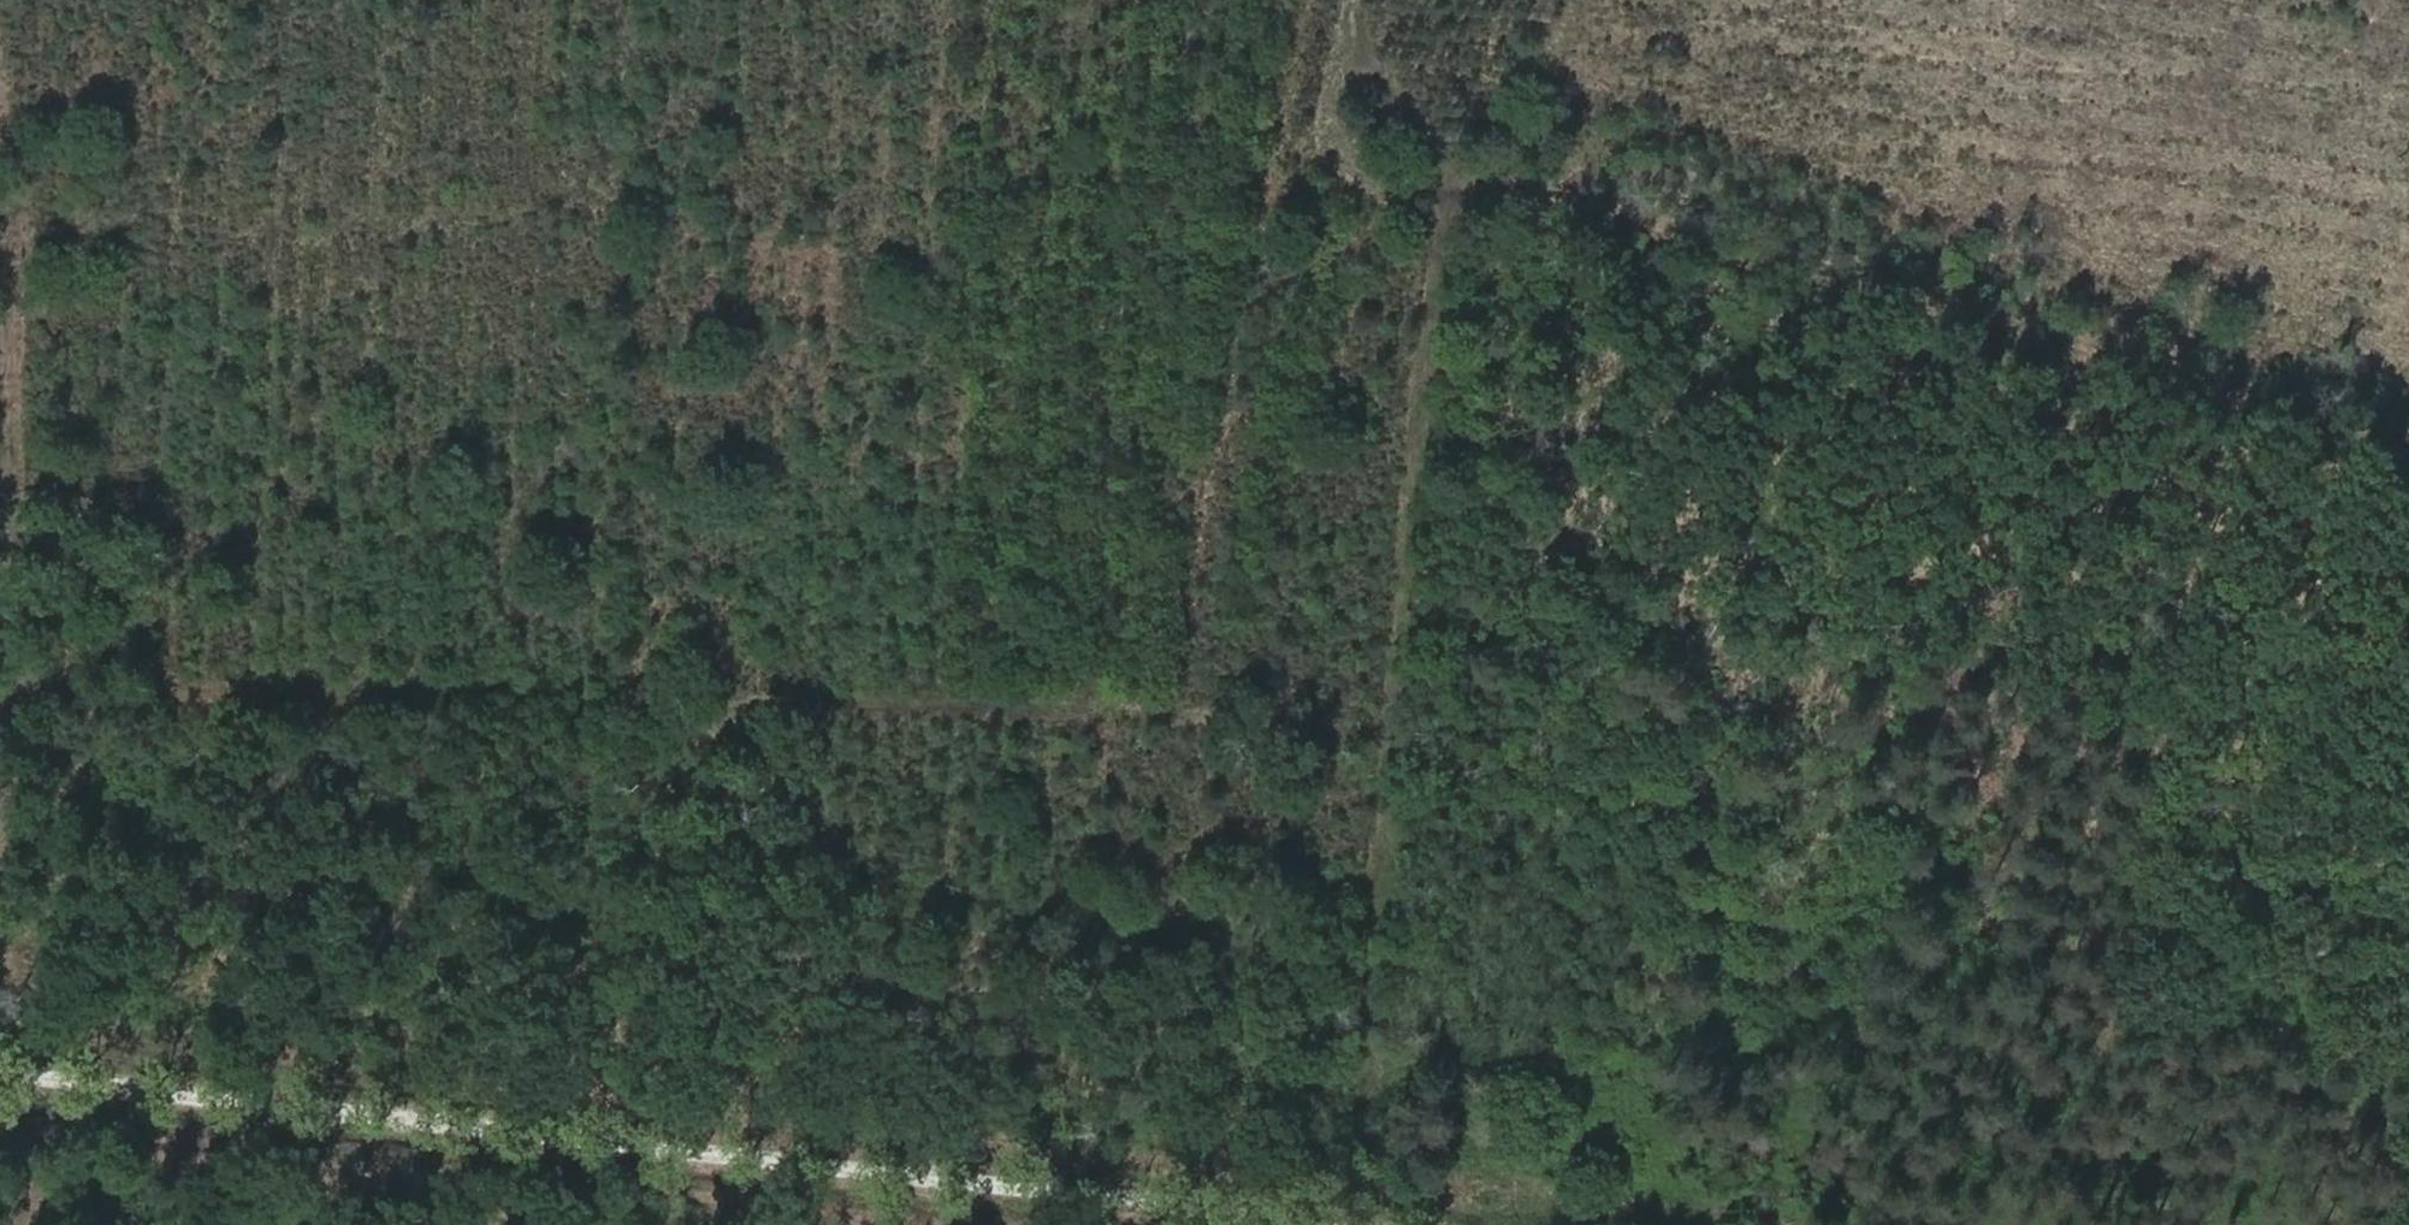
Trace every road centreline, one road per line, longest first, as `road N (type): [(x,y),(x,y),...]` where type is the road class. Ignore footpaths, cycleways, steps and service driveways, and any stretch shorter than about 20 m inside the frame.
road 1 (track): [(0,1076),(1249,1224)]

